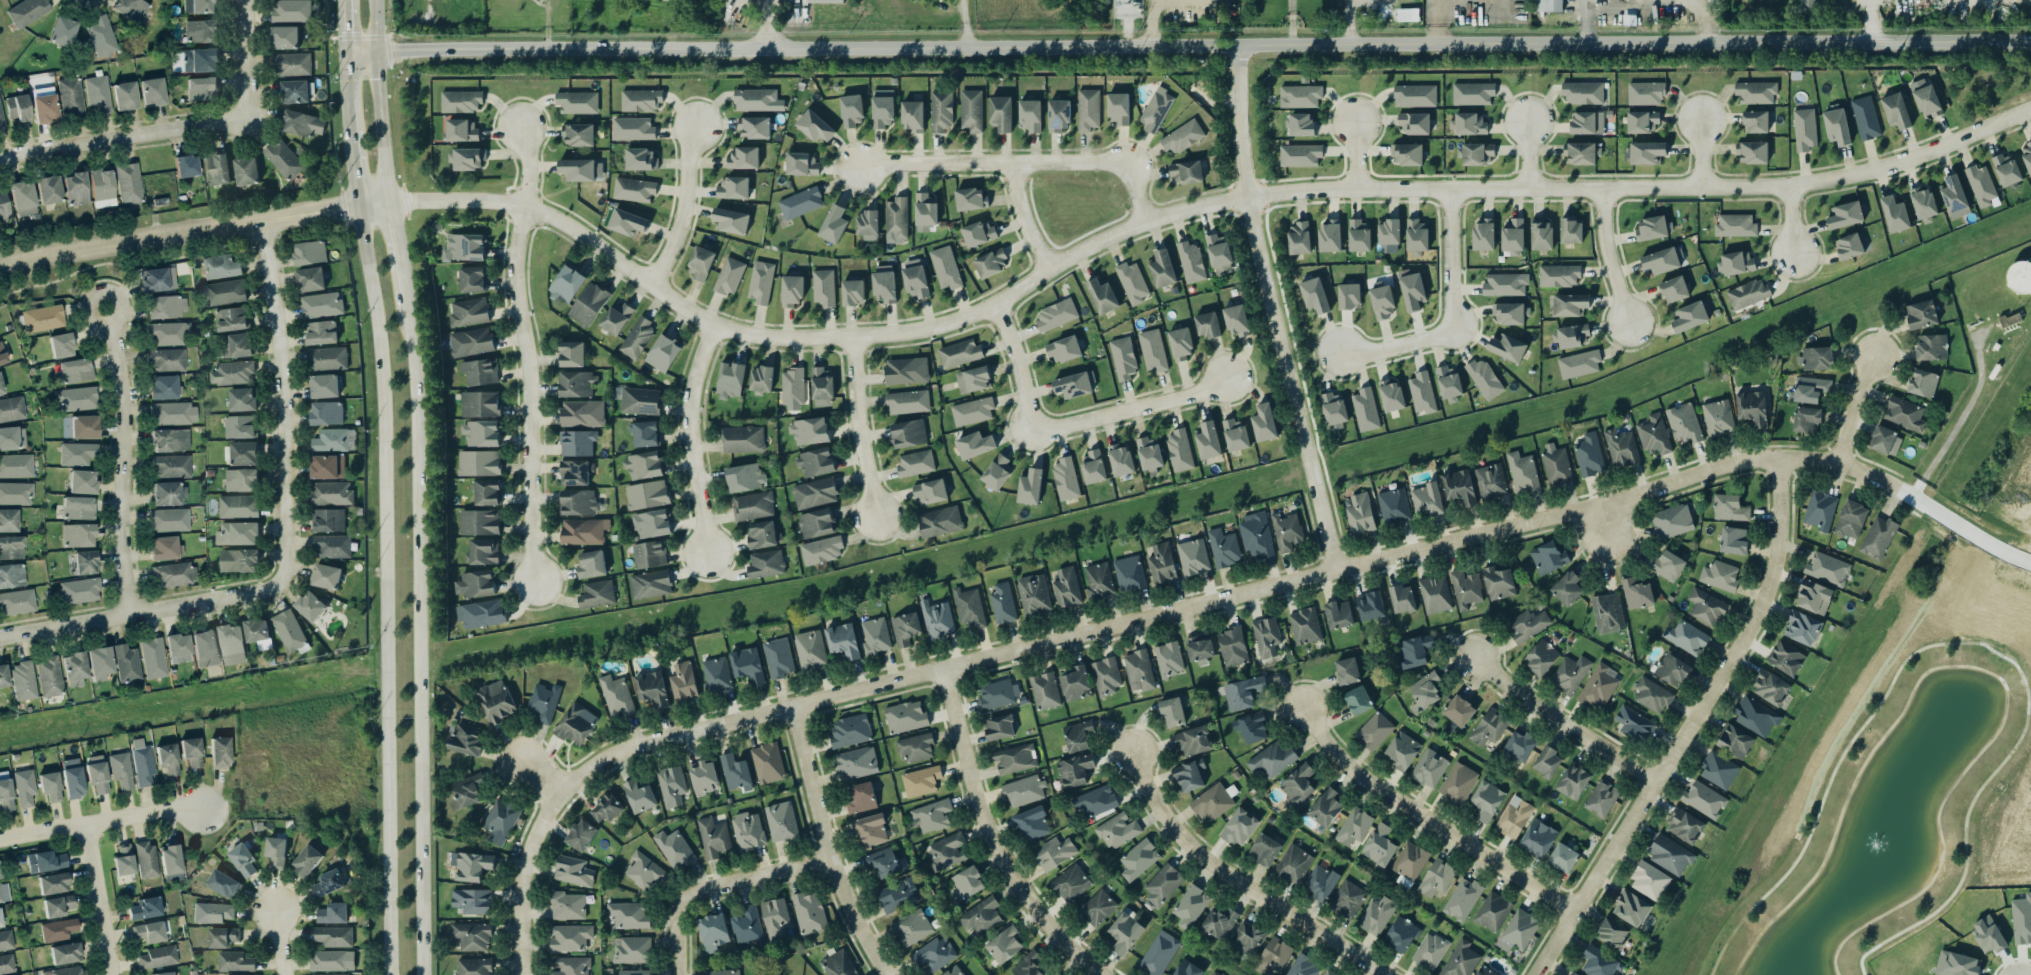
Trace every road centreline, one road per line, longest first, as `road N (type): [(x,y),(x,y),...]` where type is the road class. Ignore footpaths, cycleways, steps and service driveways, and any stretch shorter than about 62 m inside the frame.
road 1 (residential): [(2030,109),(1881,168),(1789,186),(1353,189),(1245,198),(1144,222),(1048,270),(992,310),(925,333),(855,341),(766,340),(712,328),(555,221),(527,211),(390,201)]
road 2 (tertiary): [(347,51),(2030,43)]
road 3 (residential): [(1786,457),(1732,464),(1606,503),(637,746),(567,791)]
road 4 (residential): [(1541,974),(1767,608),(1786,541),(1786,457)]
road 5 (residential): [(1335,572),(1245,198),(1234,46)]
road 6 (secondary): [(384,478),(388,974)]
road 7 (secondary): [(419,974),(417,478)]
road 8 (tertiary): [(390,201),(26,261),(0,273)]
road 9 (residential): [(535,583),(533,378),(515,259),(527,211)]
road 10 (residential): [(1302,689),(1332,739),(1364,771),(1582,909)]
road 11 (residential): [(260,221),(280,343),(282,580)]
road 12 (residential): [(950,666),(1008,853),(1040,904),(1112,974)]
road 13 (residential): [(1142,749),(1168,809),(1202,848),(1398,974)]
road 14 (residential): [(1226,378),(1196,397),(1029,435),(1020,377),(992,310)]
road 15 (residential): [(859,171),(1125,166),(1144,222)]
road 16 (residential): [(129,613),(121,381),(105,308)]
road 17 (residential): [(282,580),(271,591),(0,636)]
road 18 (residential): [(799,704),(837,855),(896,974)]
road 19 (secondary): [(363,205),(384,478)]
road 20 (residential): [(1339,356),(1457,334),(1452,188)]
road 21 (residential): [(0,158),(247,119)]
road 22 (residential): [(837,855),(697,892),(685,905),(684,974)]
road 23 (residential): [(704,555),(692,408),(712,328)]
road 24 (residential): [(1474,658),(1663,779)]
road 25 (secondary): [(417,478),(399,270)]
road 26 (residential): [(204,809),(0,841)]
road 27 (secondary): [(390,201),(377,0)]
road 28 (residential): [(567,791),(532,857),(525,974)]
road 29 (residential): [(876,517),(855,341)]
road 30 (residential): [(701,125),(685,215),(649,285)]
road 31 (residential): [(89,825),(115,974)]
road 32 (residential): [(1921,502),(1859,467),(1786,457)]
road 33 (residential): [(1627,325),(1604,243),(1604,190)]
road 34 (residential): [(1921,502),(2030,567)]

